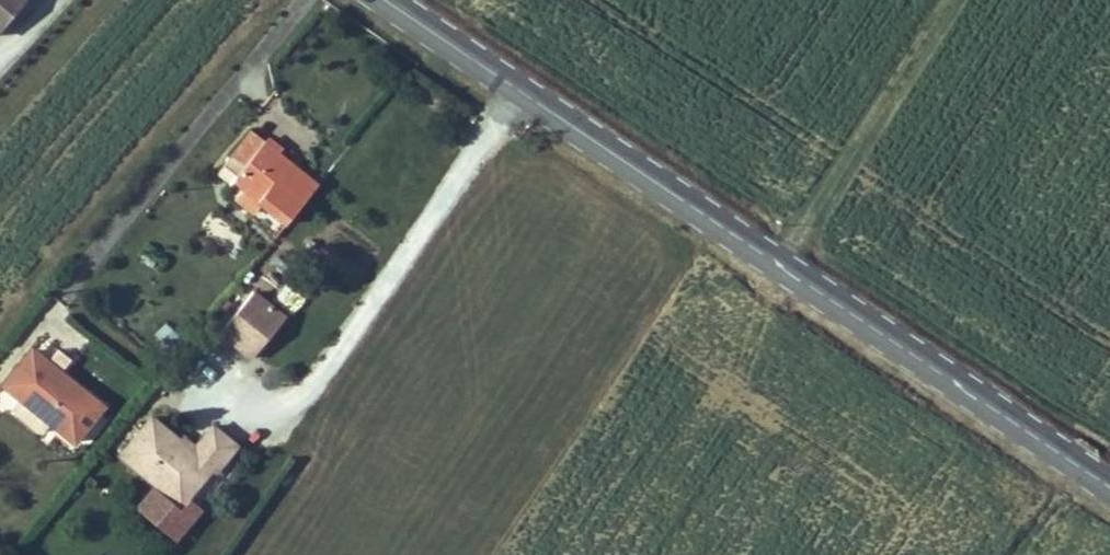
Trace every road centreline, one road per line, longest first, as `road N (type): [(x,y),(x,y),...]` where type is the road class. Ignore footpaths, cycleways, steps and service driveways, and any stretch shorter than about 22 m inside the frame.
road 1 (secondary): [(392,0),(1109,484)]
road 2 (track): [(784,263),(953,0)]

